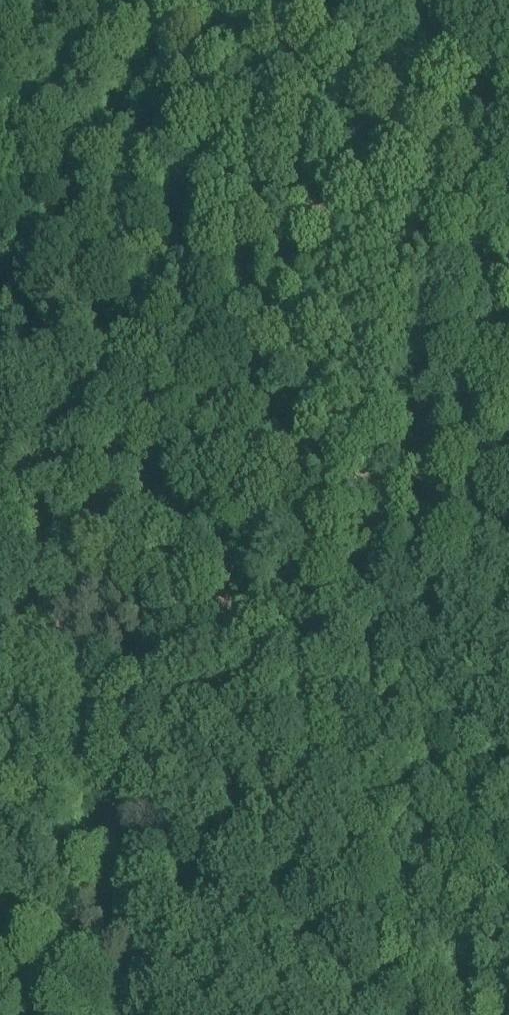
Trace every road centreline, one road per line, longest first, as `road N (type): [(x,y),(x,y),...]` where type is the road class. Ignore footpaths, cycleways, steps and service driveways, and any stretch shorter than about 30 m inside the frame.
road 1 (track): [(0,449),(87,886),(128,1014)]
road 2 (track): [(87,886),(216,832),(328,735),(508,760)]

